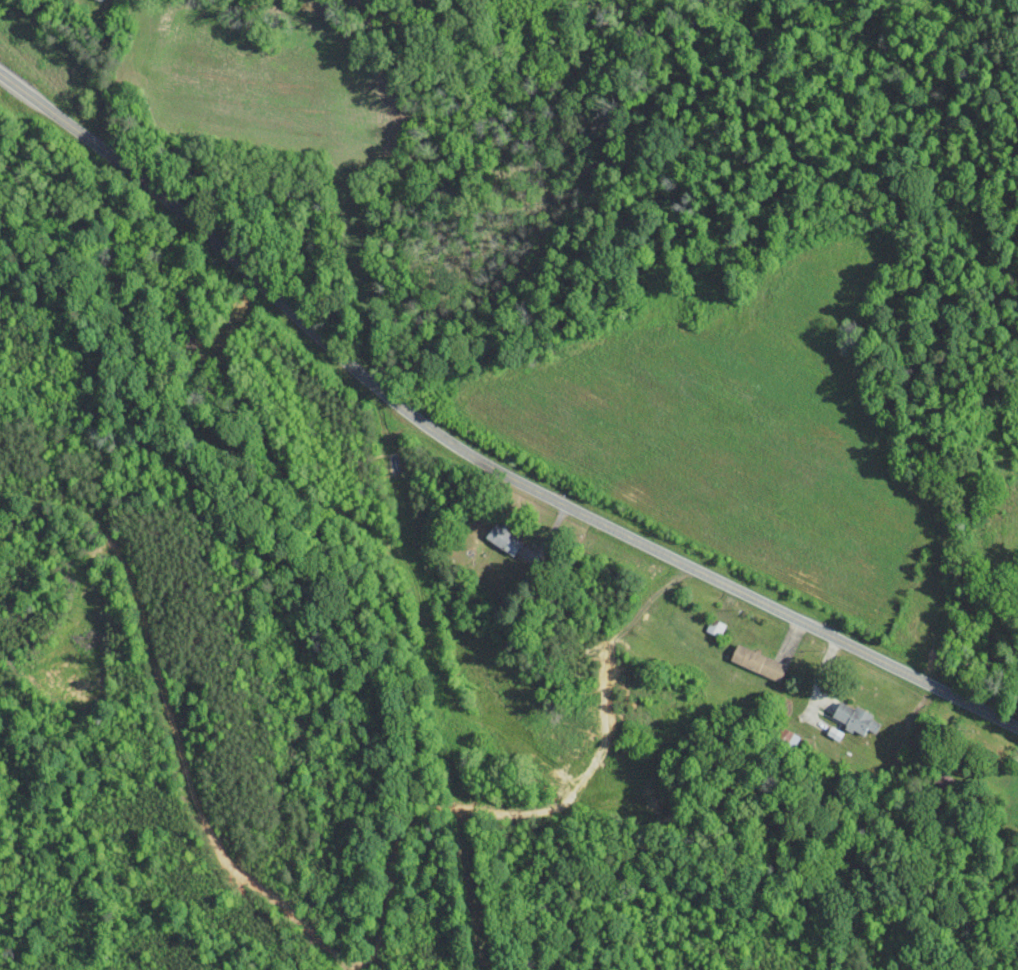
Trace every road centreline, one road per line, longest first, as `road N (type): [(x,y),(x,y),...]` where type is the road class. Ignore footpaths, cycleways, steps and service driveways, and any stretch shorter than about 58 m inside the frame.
road 1 (residential): [(1017,730),(516,481),(392,402),(180,214),(0,75)]

